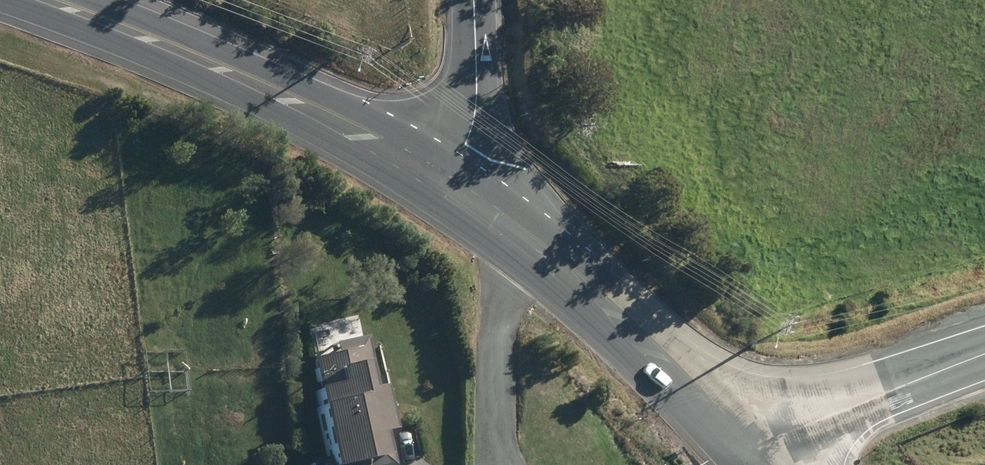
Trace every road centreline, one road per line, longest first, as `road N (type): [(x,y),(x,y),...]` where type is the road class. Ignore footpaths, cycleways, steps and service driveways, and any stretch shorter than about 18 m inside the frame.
road 1 (secondary): [(59,0),(372,135),(463,195)]
road 2 (secondary): [(463,195),(590,300),(740,450)]
road 3 (secondary): [(740,450),(984,356)]
road 4 (unclassified): [(472,0),(475,120),(463,195)]

